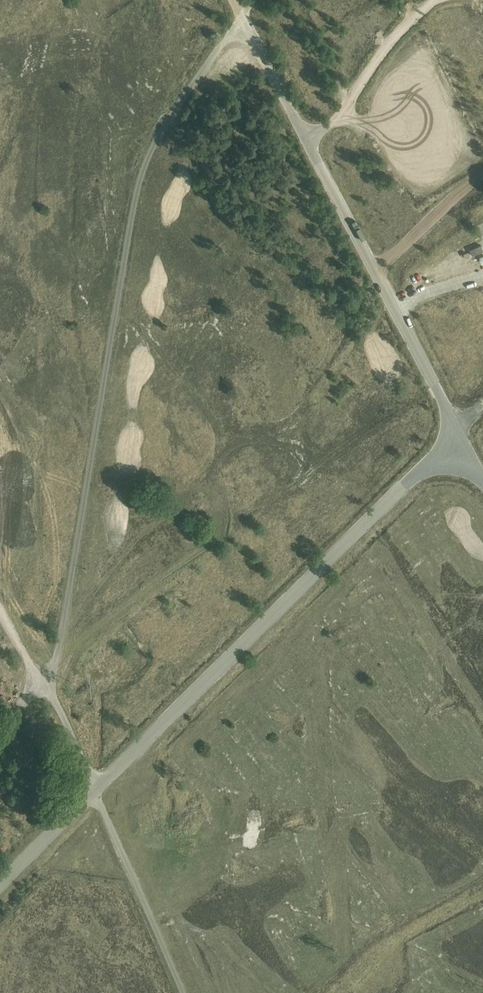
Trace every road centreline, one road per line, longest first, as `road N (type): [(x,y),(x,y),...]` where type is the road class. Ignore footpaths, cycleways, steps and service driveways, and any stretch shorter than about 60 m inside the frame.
road 1 (unclassified): [(46,683),(63,630),(139,188),(159,137),(243,17)]
road 2 (unclassified): [(98,790),(459,434)]
road 3 (unclassified): [(459,434),(243,17)]
road 4 (track): [(437,0),(384,50),(339,121),(306,140)]
road 5 (track): [(482,178),(376,271)]
road 6 (unclassified): [(0,886),(98,790)]

